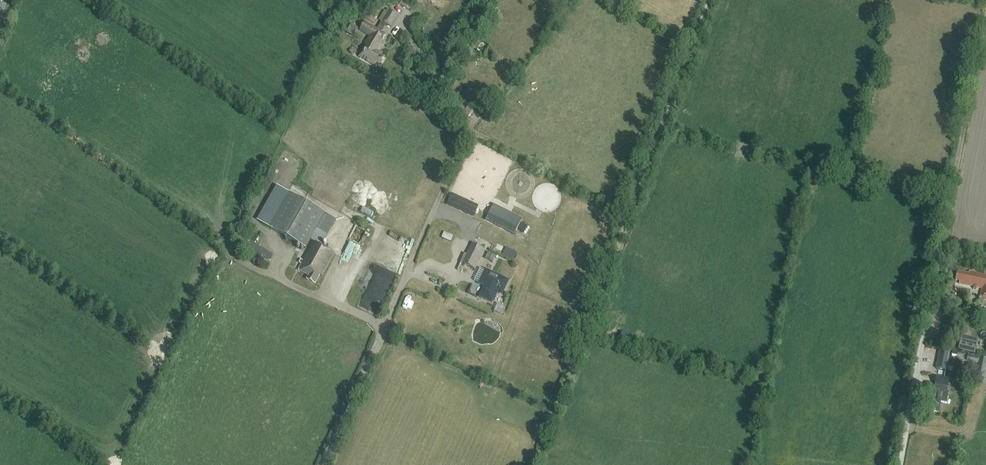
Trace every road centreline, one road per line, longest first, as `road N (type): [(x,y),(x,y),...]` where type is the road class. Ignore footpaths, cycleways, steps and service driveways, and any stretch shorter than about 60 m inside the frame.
road 1 (track): [(525,464),(706,0)]
road 2 (track): [(985,18),(894,464)]
road 3 (track): [(383,328),(471,132),(625,214)]

